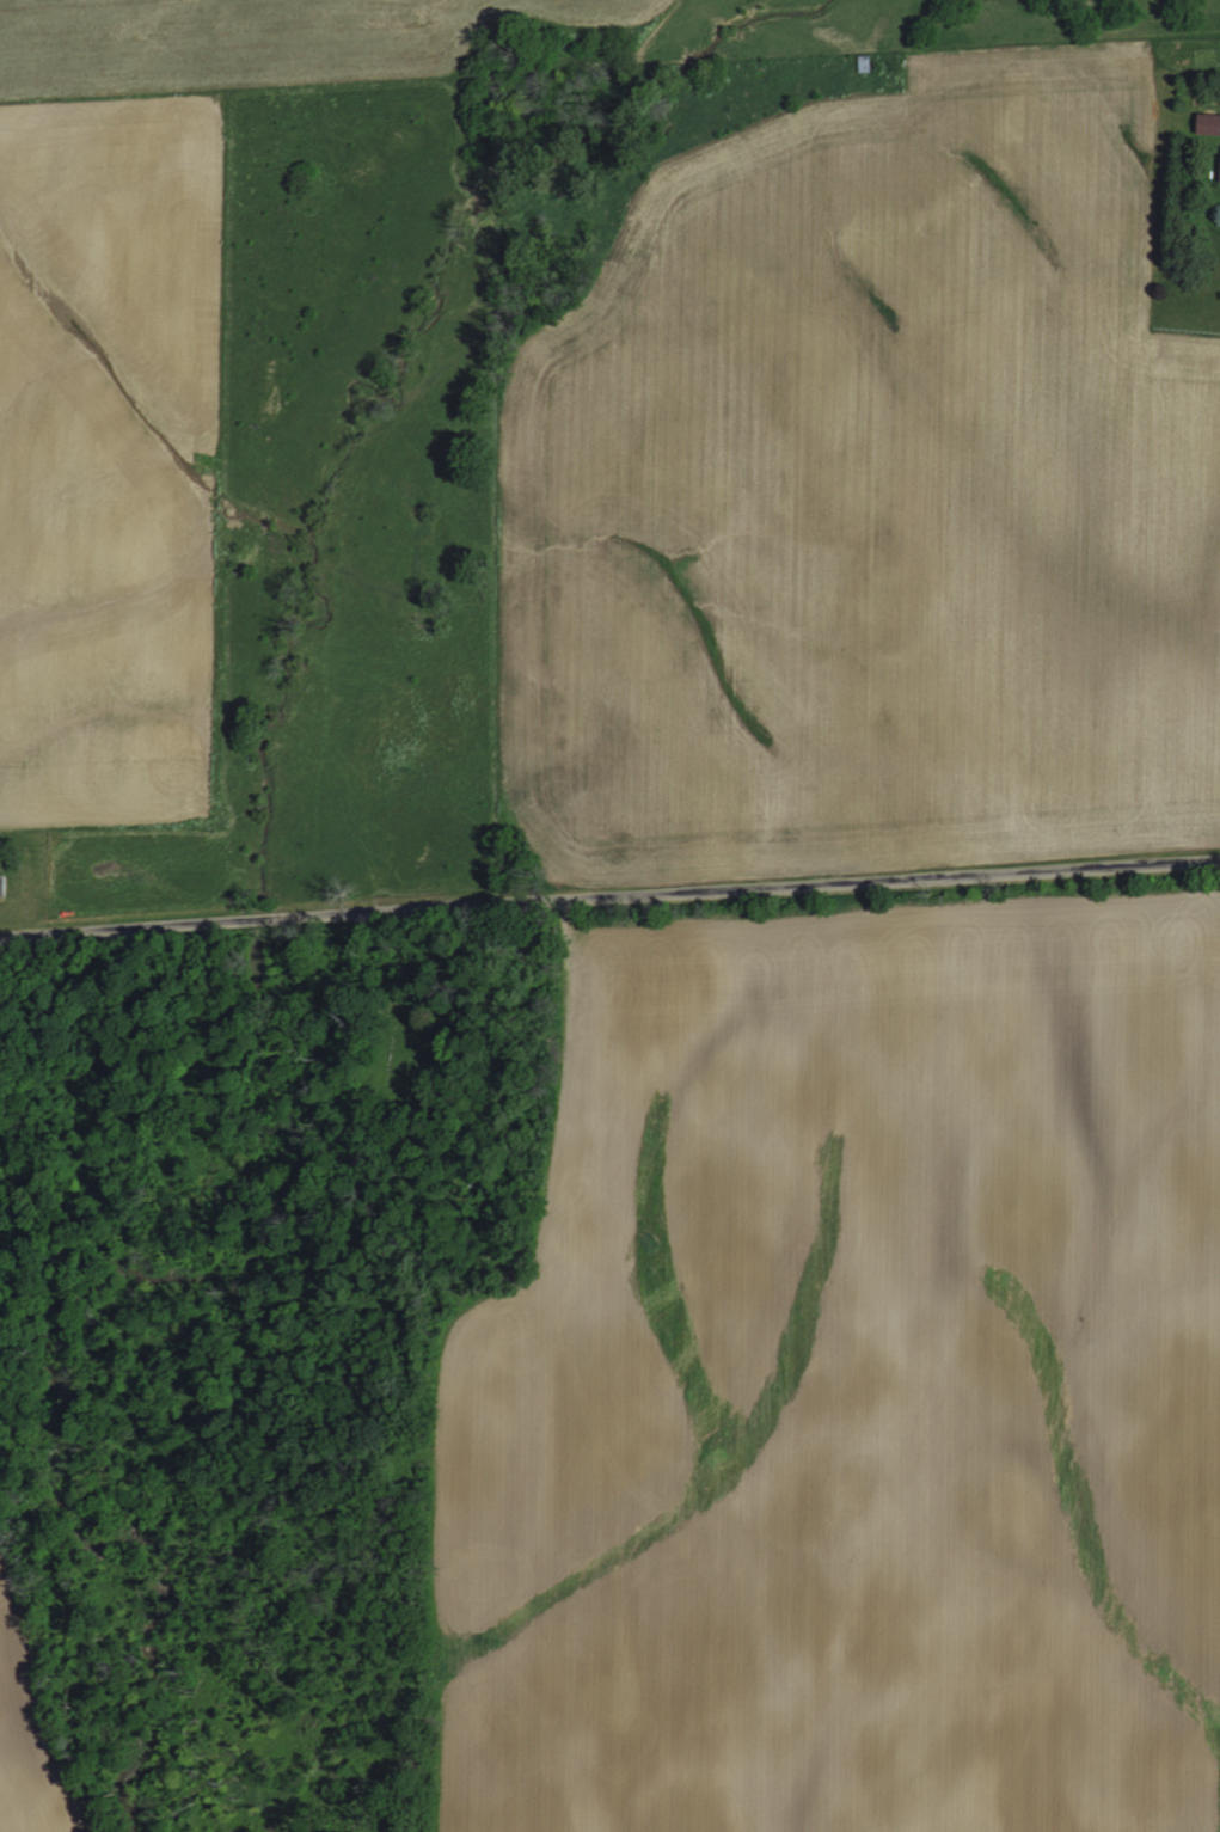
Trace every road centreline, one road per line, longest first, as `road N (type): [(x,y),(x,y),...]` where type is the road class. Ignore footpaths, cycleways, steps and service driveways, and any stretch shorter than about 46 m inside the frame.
road 1 (residential): [(0,931),(1219,857)]

